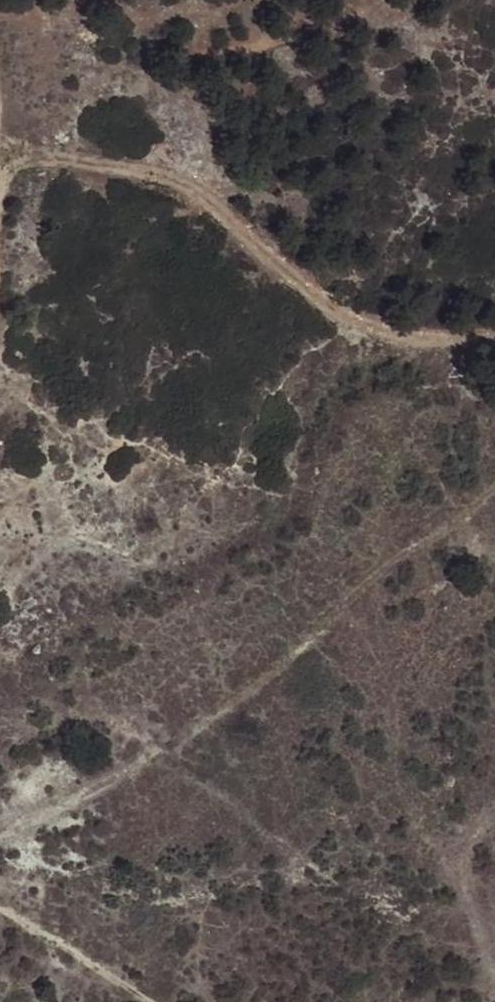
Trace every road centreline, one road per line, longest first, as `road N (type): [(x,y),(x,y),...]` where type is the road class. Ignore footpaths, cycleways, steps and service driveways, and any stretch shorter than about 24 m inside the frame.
road 1 (track): [(494,327),(407,334),(361,322),(283,270),(214,205),(139,163),(71,152),(0,156)]
road 2 (track): [(0,910),(165,1001)]

